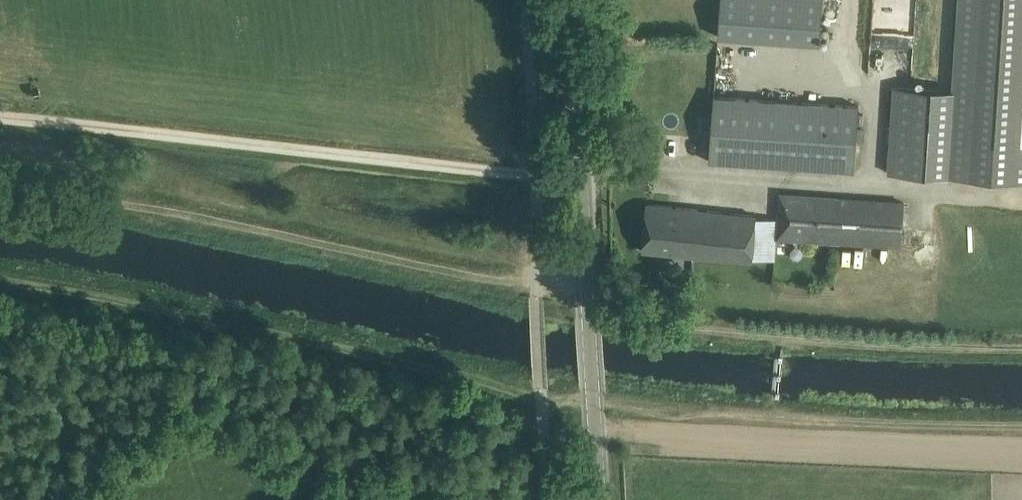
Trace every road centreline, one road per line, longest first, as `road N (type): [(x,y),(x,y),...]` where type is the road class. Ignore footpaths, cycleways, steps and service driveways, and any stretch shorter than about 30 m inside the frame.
road 1 (track): [(0,285),(593,408),(1021,433)]
road 2 (track): [(535,278),(501,279),(0,187)]
road 3 (unclassified): [(599,499),(570,0)]
road 4 (track): [(1021,352),(795,350),(633,327),(588,308)]

